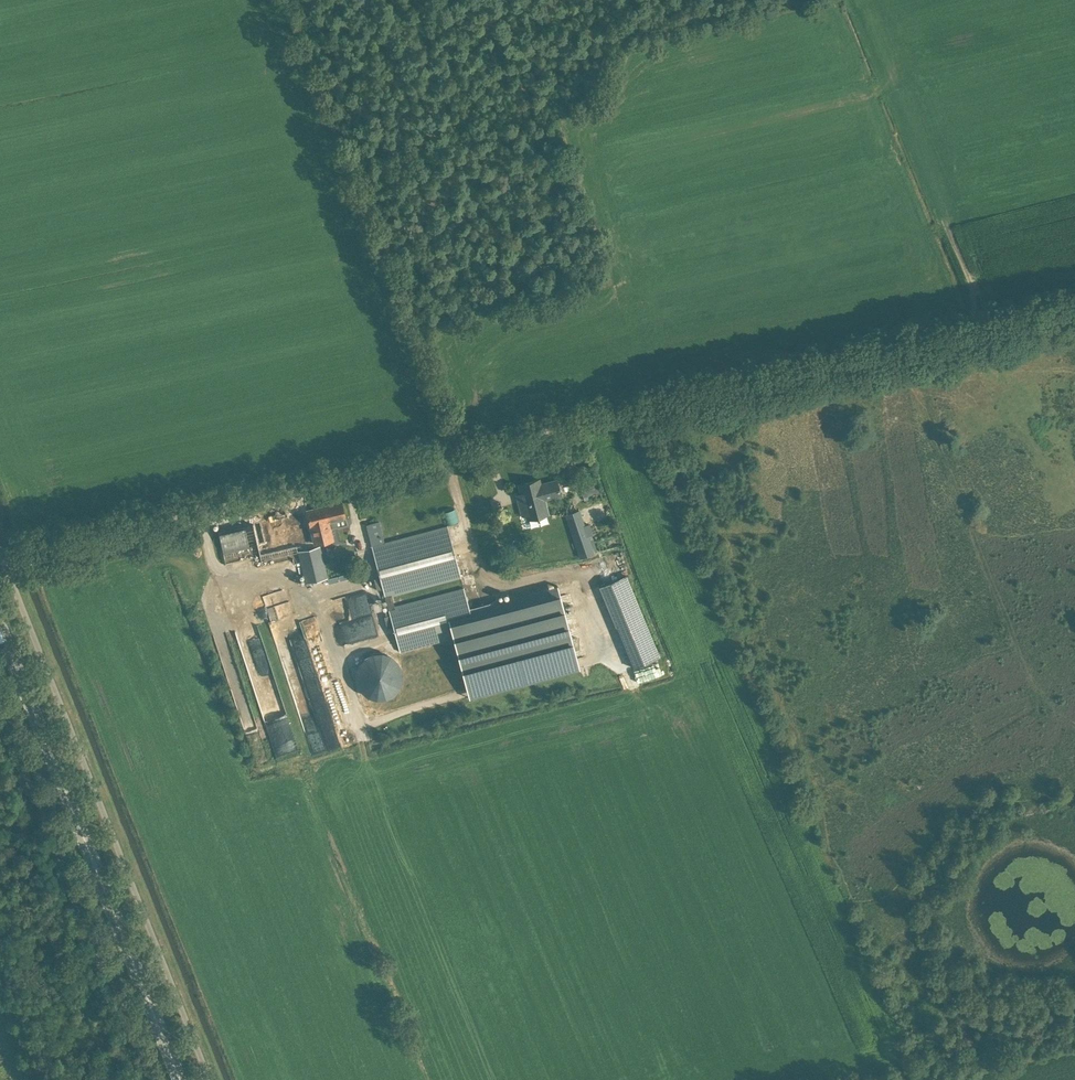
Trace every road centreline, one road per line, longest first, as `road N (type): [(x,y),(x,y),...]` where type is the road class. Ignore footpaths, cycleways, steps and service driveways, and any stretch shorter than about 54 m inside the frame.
road 1 (unclassified): [(2,556),(642,414)]
road 2 (unclassified): [(210,1079),(2,556)]
road 3 (primary): [(180,1079),(0,628)]
road 4 (track): [(642,414),(1074,312)]
road 5 (unclassified): [(152,1079),(0,694)]

